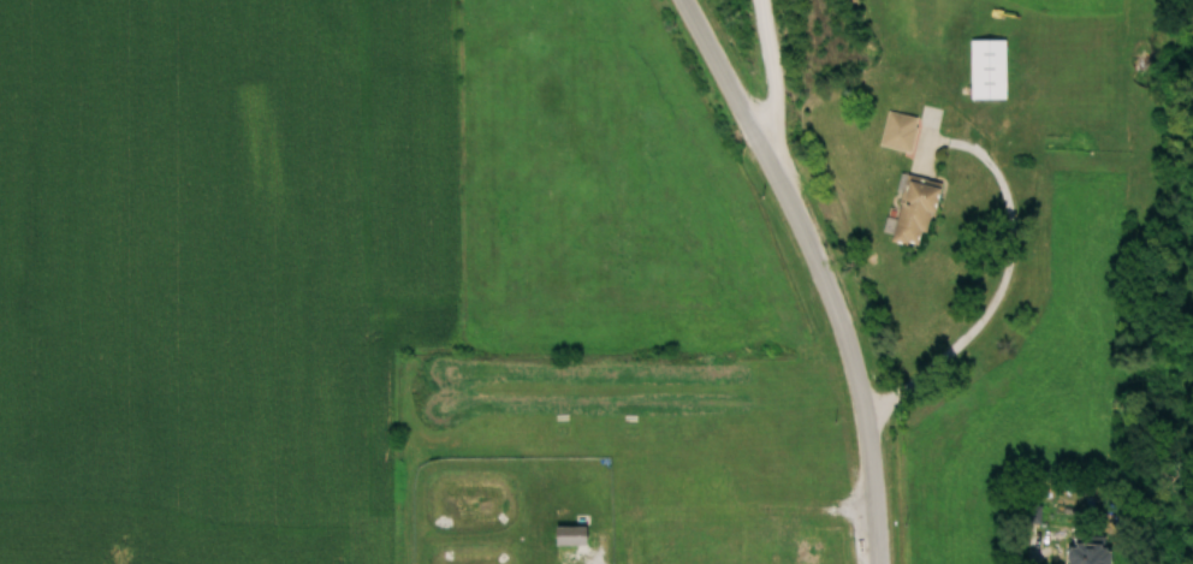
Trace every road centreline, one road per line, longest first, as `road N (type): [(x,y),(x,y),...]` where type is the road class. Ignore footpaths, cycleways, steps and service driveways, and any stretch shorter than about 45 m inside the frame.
road 1 (secondary): [(878,563),(838,331),(677,0)]
road 2 (residential): [(759,167),(764,58),(755,0)]
road 3 (residential): [(1145,563),(1146,403)]

